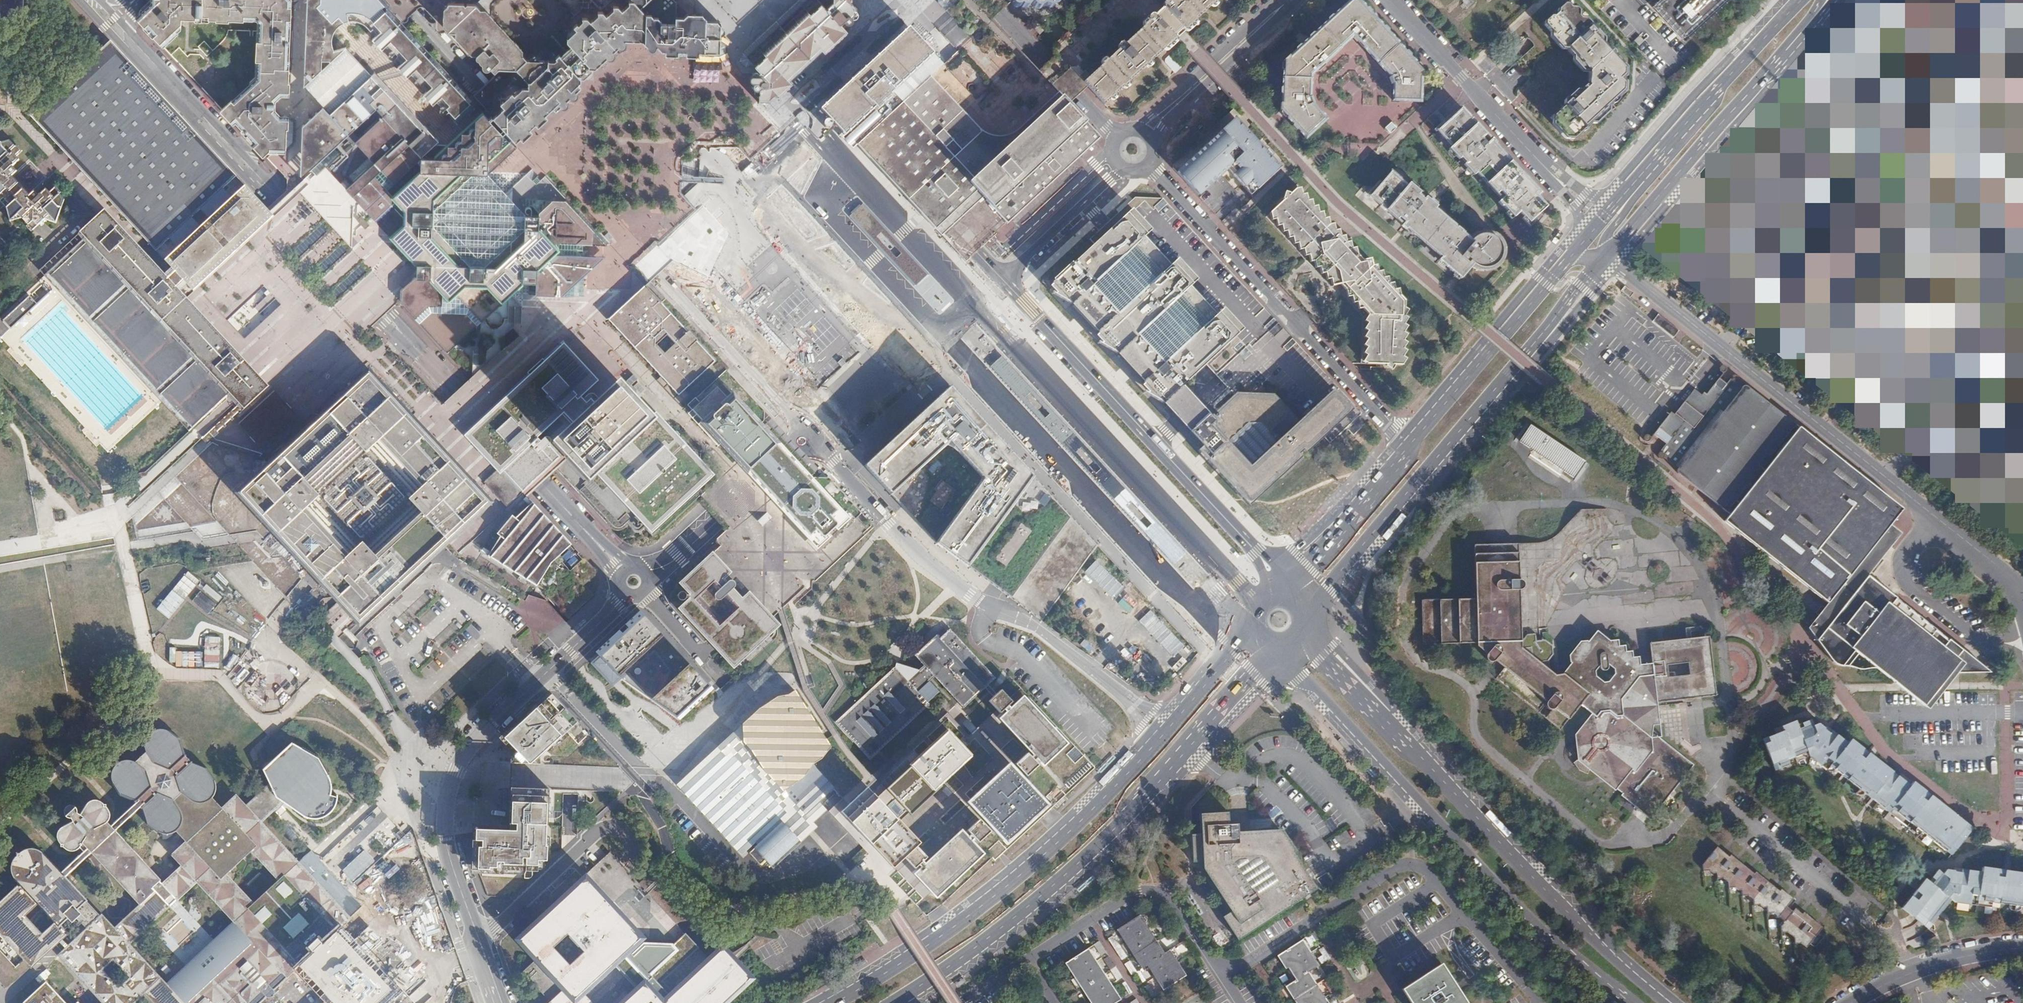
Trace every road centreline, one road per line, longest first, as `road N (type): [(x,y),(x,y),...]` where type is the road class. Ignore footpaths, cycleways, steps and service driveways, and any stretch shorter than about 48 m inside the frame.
road 1 (residential): [(808,436),(405,0)]
road 2 (unclassified): [(2022,591),(1607,258)]
road 3 (secondary): [(1674,1002),(1531,874),(1313,643),(1307,627)]
road 4 (secondary): [(898,1002),(1053,891),(1149,798),(1277,654)]
road 5 (secondary): [(1277,654),(1549,940),(1623,1002)]
road 6 (secondary): [(1307,626),(1325,590),(1607,258)]
road 7 (residential): [(1165,731),(1056,638),(980,602),(921,555),(808,436)]
road 8 (residential): [(501,1002),(450,854),(449,784),(484,729),(595,626)]
road 9 (secondary): [(1165,731),(1019,876),(833,1002)]
road 10 (residential): [(412,345),(134,36)]
road 11 (residential): [(1149,165),(1403,435),(1404,454)]
road 12 (secondary): [(1003,280),(745,0)]
road 13 (residential): [(152,78),(342,285),(412,345)]
road 14 (secondary): [(1256,550),(1003,280)]
road 15 (secondary): [(1607,258),(1812,28)]
road 16 (residential): [(412,345),(588,535)]
road 17 (secondary): [(1551,275),(1404,454)]
road 18 (residential): [(1392,0),(1545,167)]
road 19 (secondary): [(1797,0),(1654,163)]
road 20 (residential): [(1153,142),(1299,0)]
road 21 (residential): [(1281,0),(1136,130)]
road 22 (unclassified): [(2022,948),(1947,960),(1850,1002)]
road 23 (secondary): [(1404,454),(1288,582)]
road 24 (residential): [(1003,280),(1128,171)]
road 25 (residential): [(689,540),(808,436)]
road 26 (secondary): [(1253,612),(1228,659),(1165,731)]
road 27 (residential): [(1654,163),(1603,190),(1578,188),(1545,167)]

